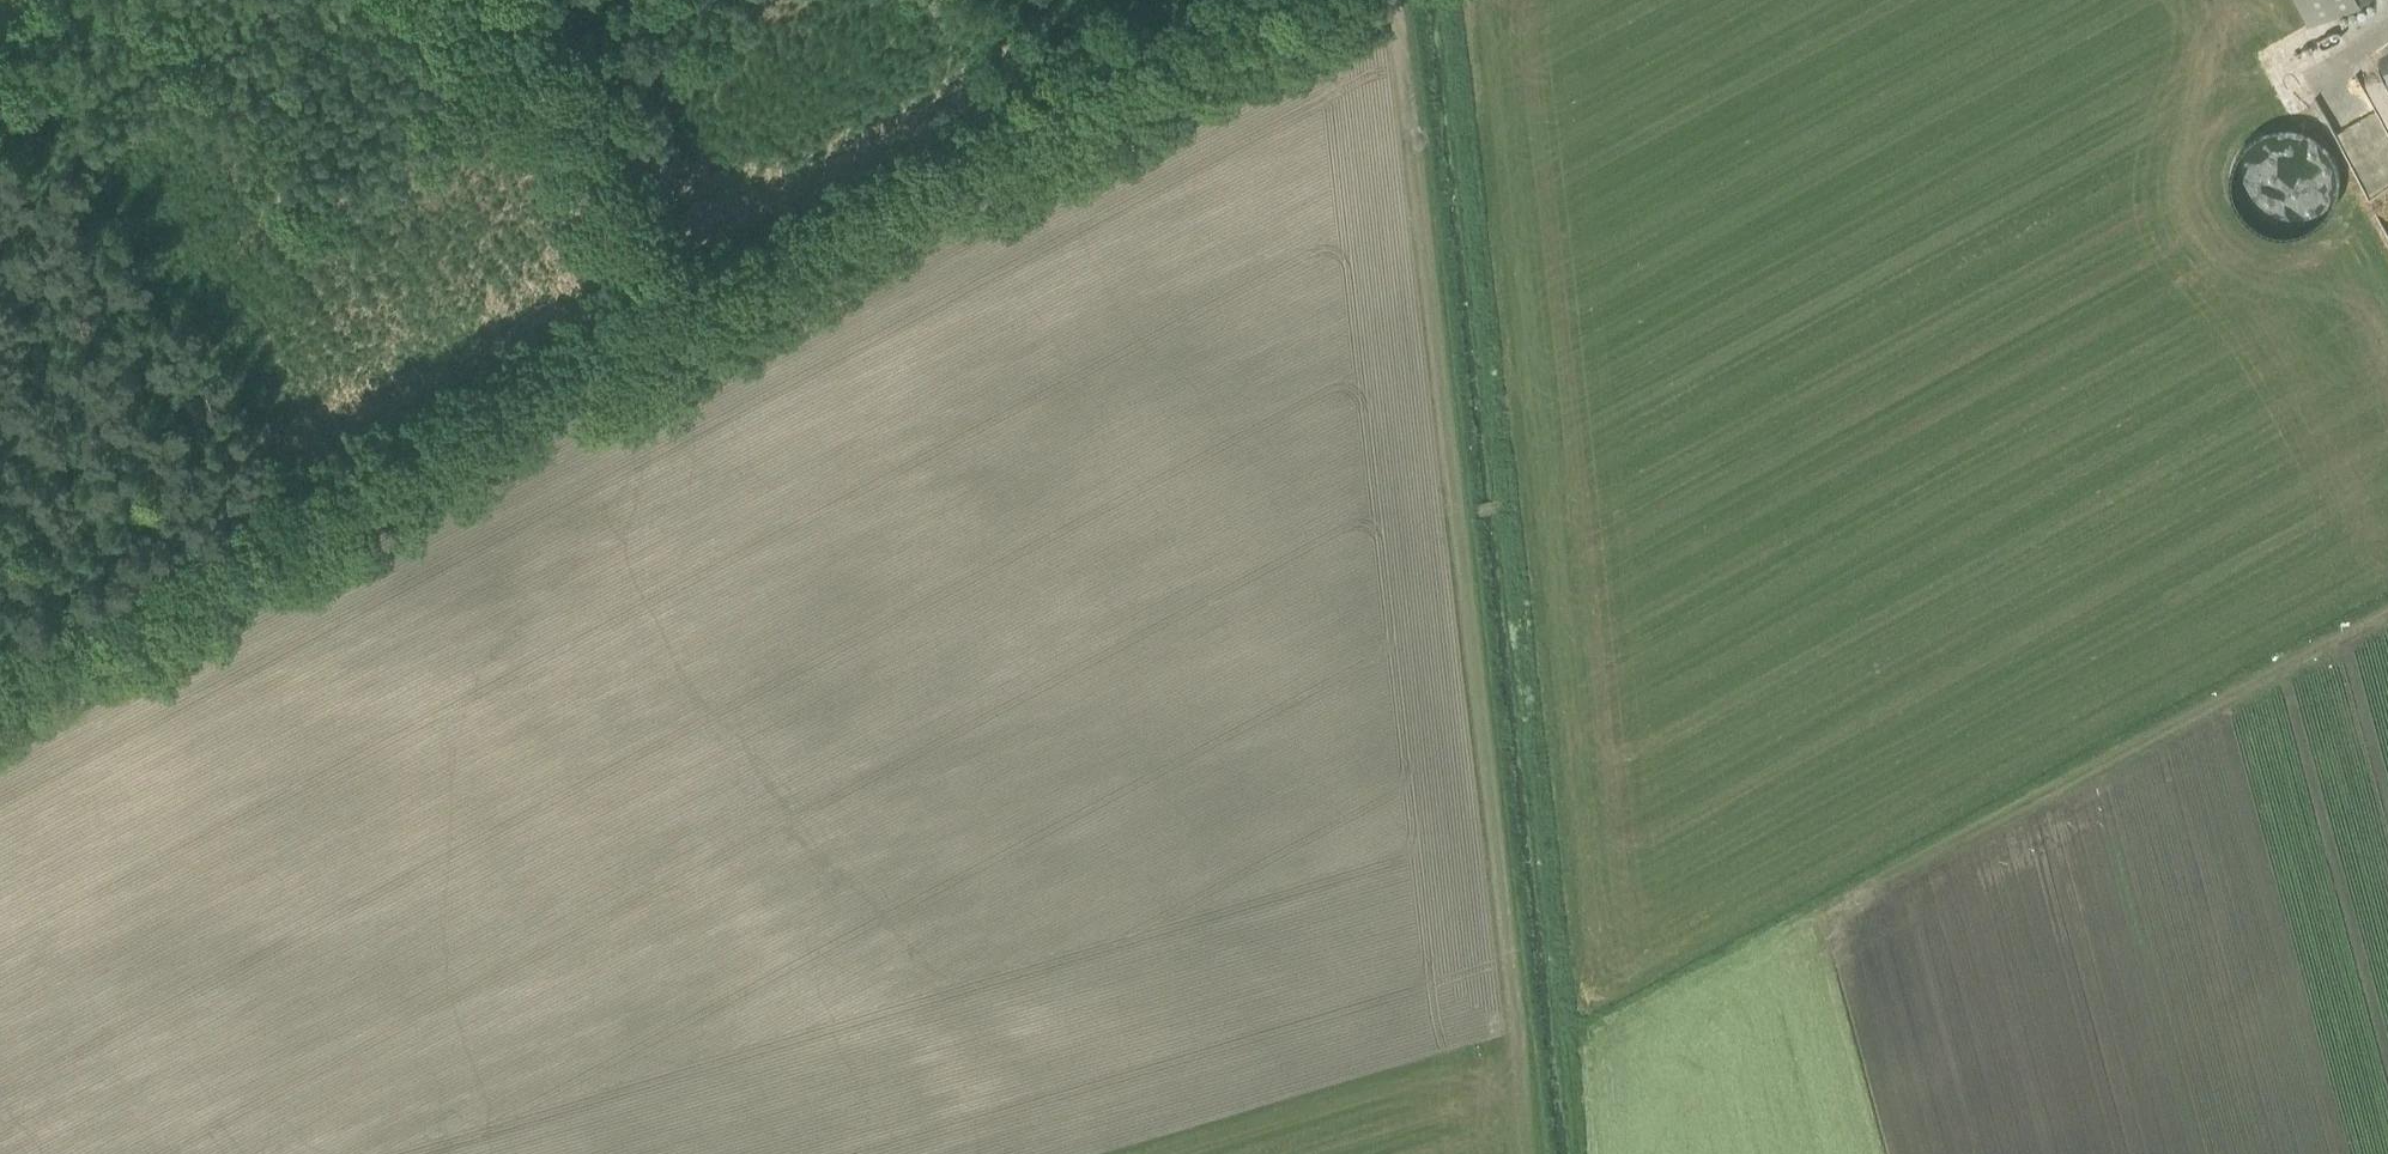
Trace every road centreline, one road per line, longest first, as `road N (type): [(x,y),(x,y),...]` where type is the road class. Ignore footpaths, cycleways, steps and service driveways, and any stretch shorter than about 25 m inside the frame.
road 1 (unclassified): [(0,677),(1260,0)]
road 2 (track): [(1537,1153),(1403,0)]

